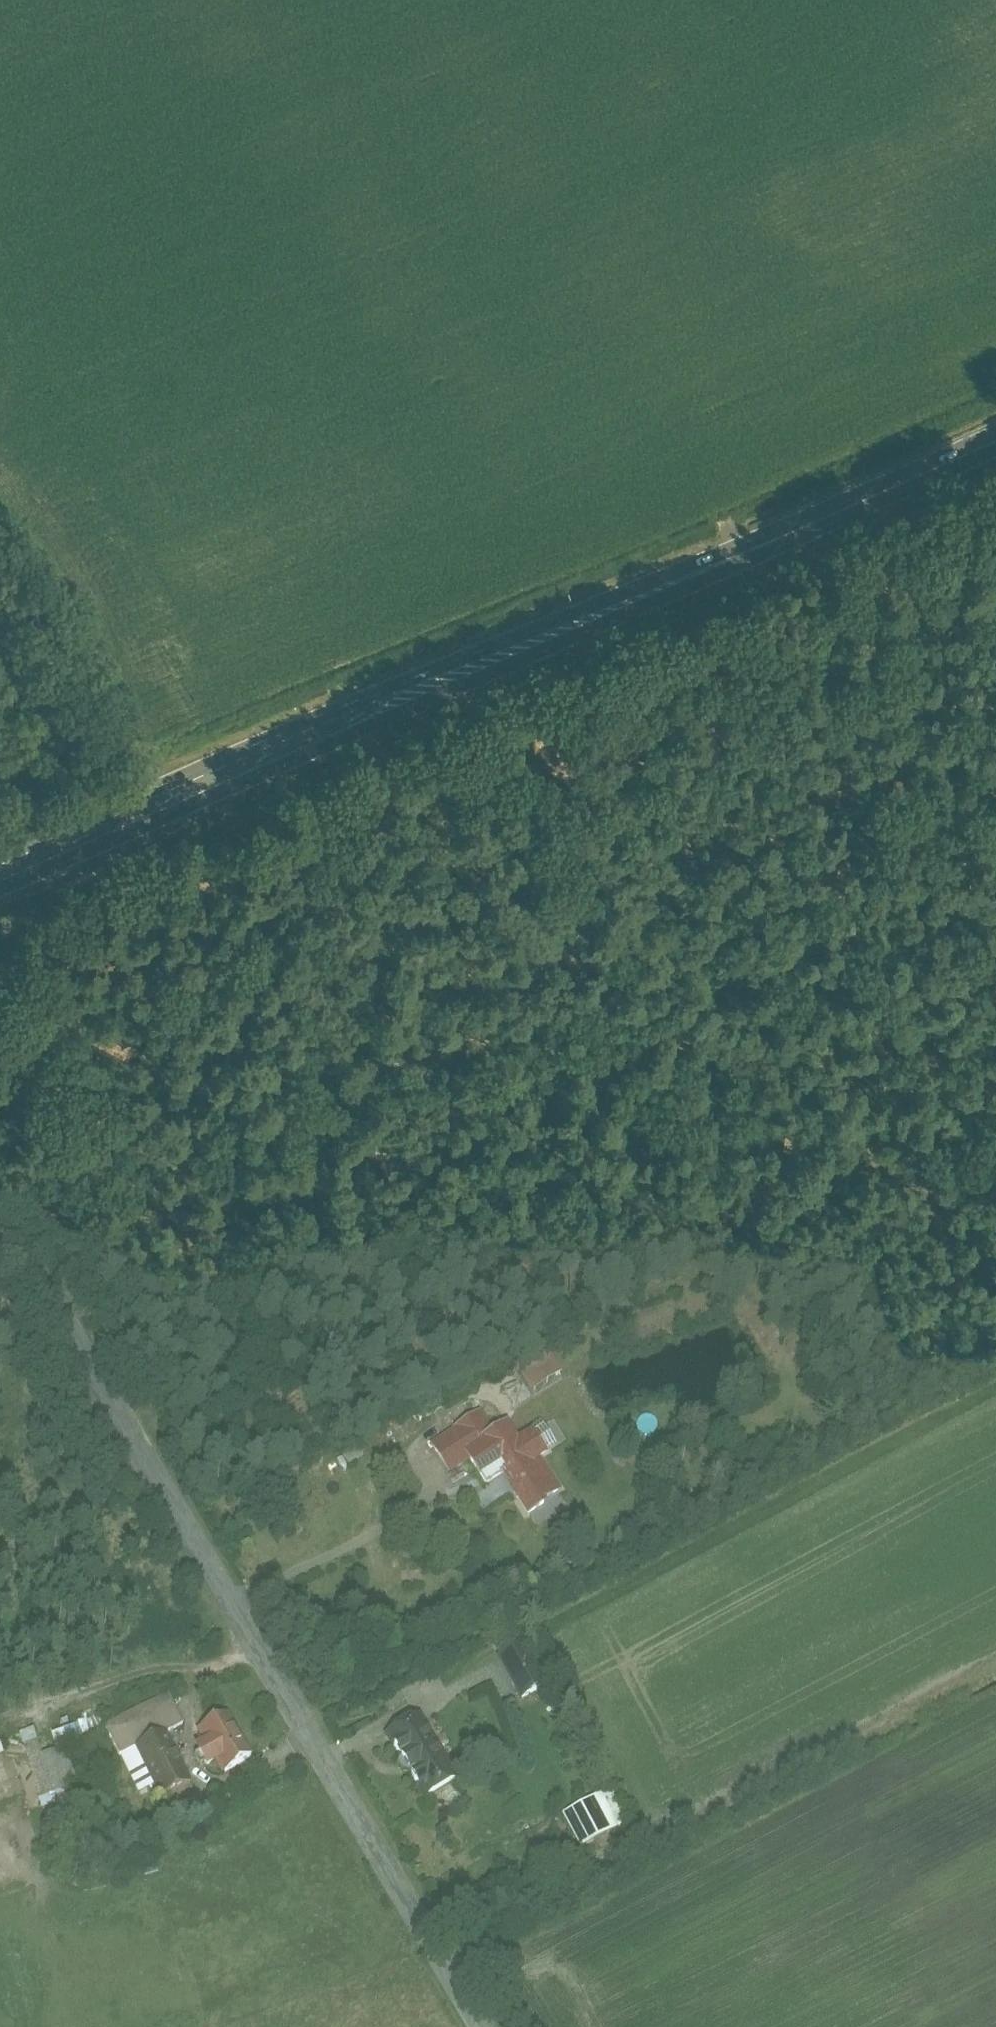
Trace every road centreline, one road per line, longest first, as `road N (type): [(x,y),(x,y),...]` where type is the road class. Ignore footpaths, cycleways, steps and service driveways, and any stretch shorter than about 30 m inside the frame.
road 1 (primary): [(0,880),(995,446)]
road 2 (unclassified): [(0,1222),(479,2026)]

